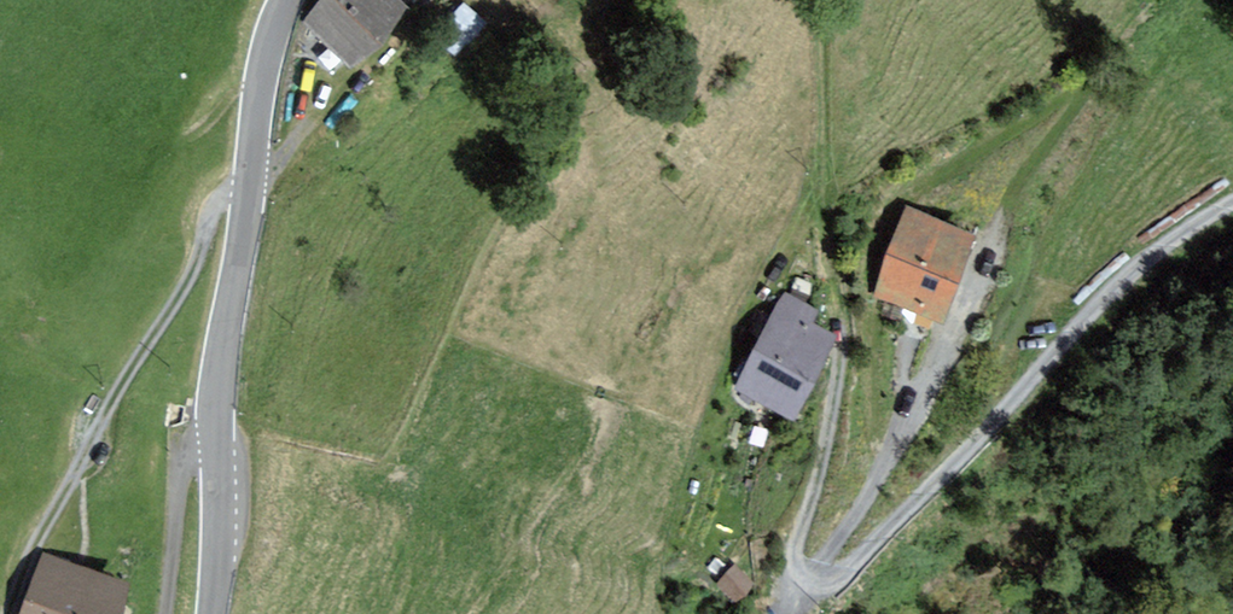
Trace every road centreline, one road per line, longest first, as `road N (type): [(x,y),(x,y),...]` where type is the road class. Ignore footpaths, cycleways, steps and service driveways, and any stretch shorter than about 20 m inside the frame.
road 1 (track): [(1232,205),(1130,276),(843,571),(803,574),(791,551),(824,448),(837,353)]
road 2 (track): [(7,613),(117,388),(186,286),(213,205),(244,200)]
road 3 (unclassified): [(290,0),(259,98),(227,305),(216,441)]
road 4 (track): [(990,237),(894,447),(803,574)]
road 5 (residential): [(161,613),(184,453),(199,441),(216,441)]
road 6 (unclassified): [(216,441),(211,613)]

